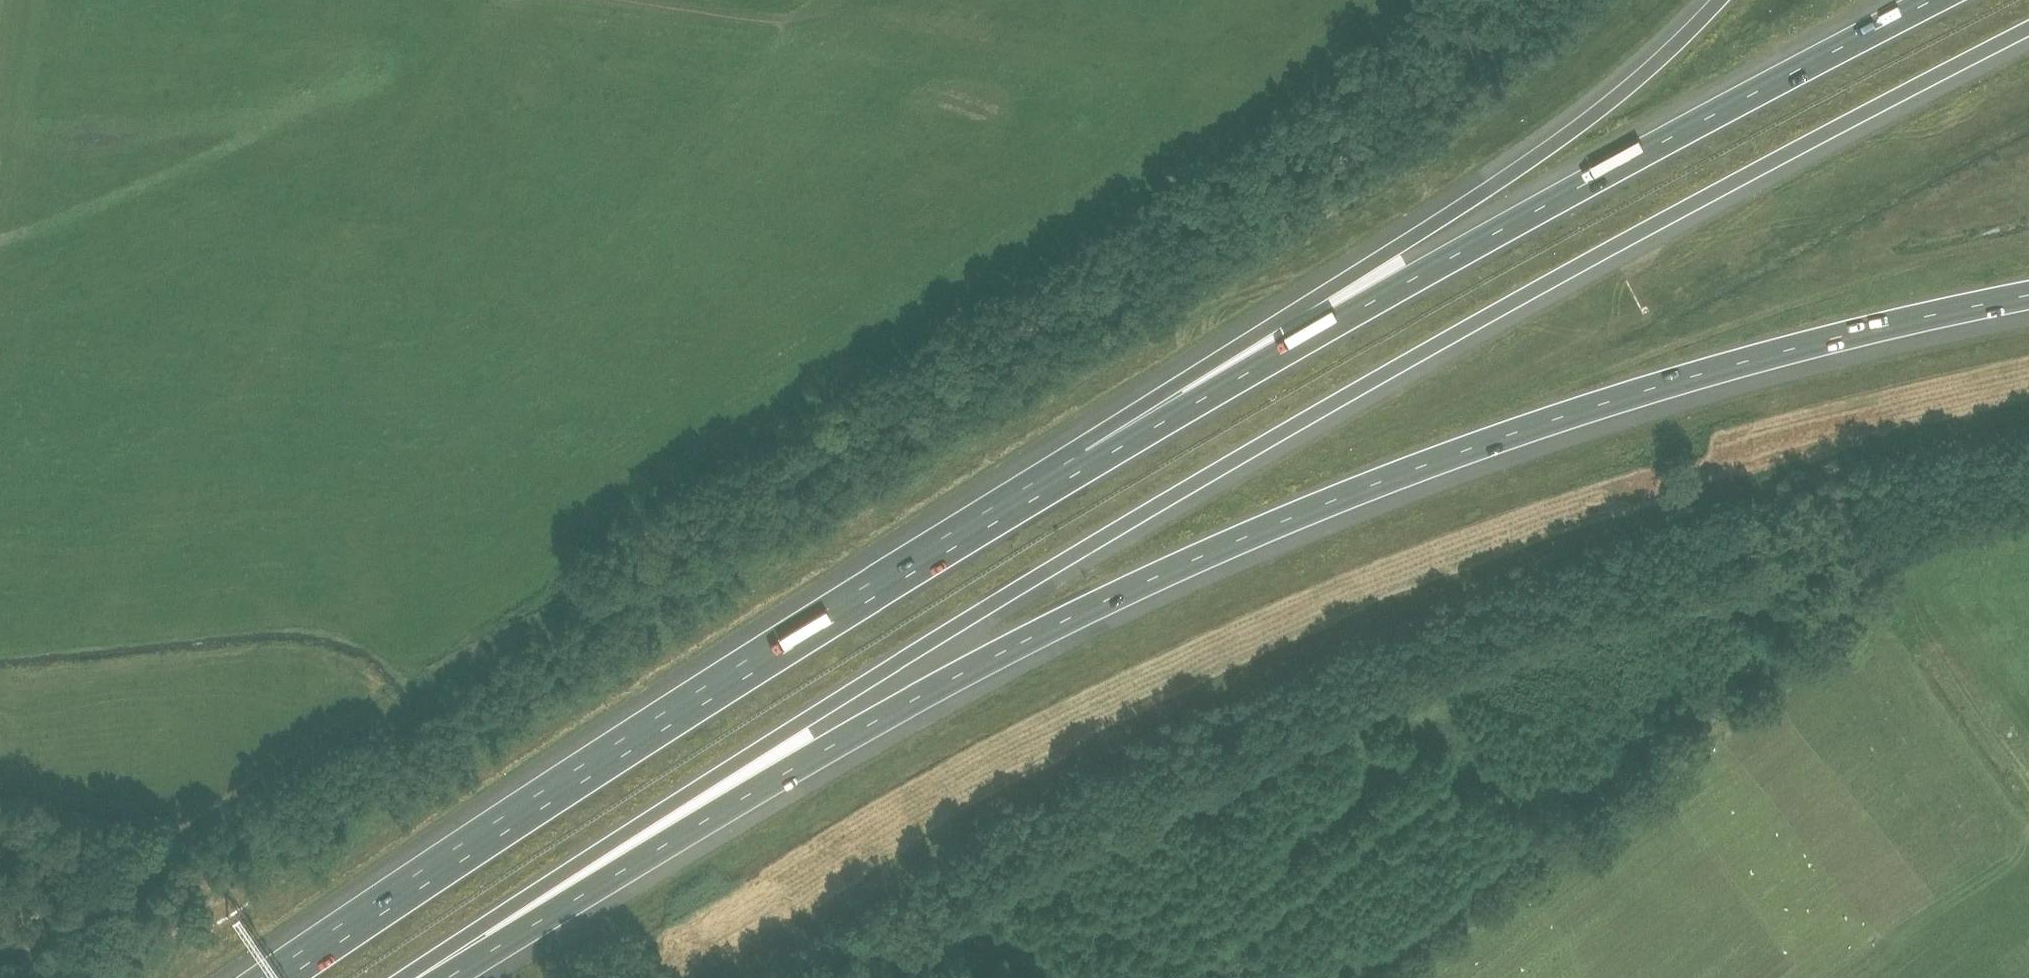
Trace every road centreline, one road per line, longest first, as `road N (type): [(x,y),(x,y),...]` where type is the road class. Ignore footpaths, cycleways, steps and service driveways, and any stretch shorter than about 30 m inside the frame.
road 1 (motorway): [(428,977),(596,853),(1124,525),(1701,200),(2028,28)]
road 2 (motorway): [(432,977),(1010,649),(1285,521),(1422,465),(1712,372),(2028,296)]
road 3 (motorway): [(1090,457),(785,642),(275,977)]
road 4 (motorway): [(1935,0),(1090,457)]
road 5 (motorway): [(1721,0),(1584,123),(1090,457)]
road 6 (track): [(2028,778),(1902,606)]

